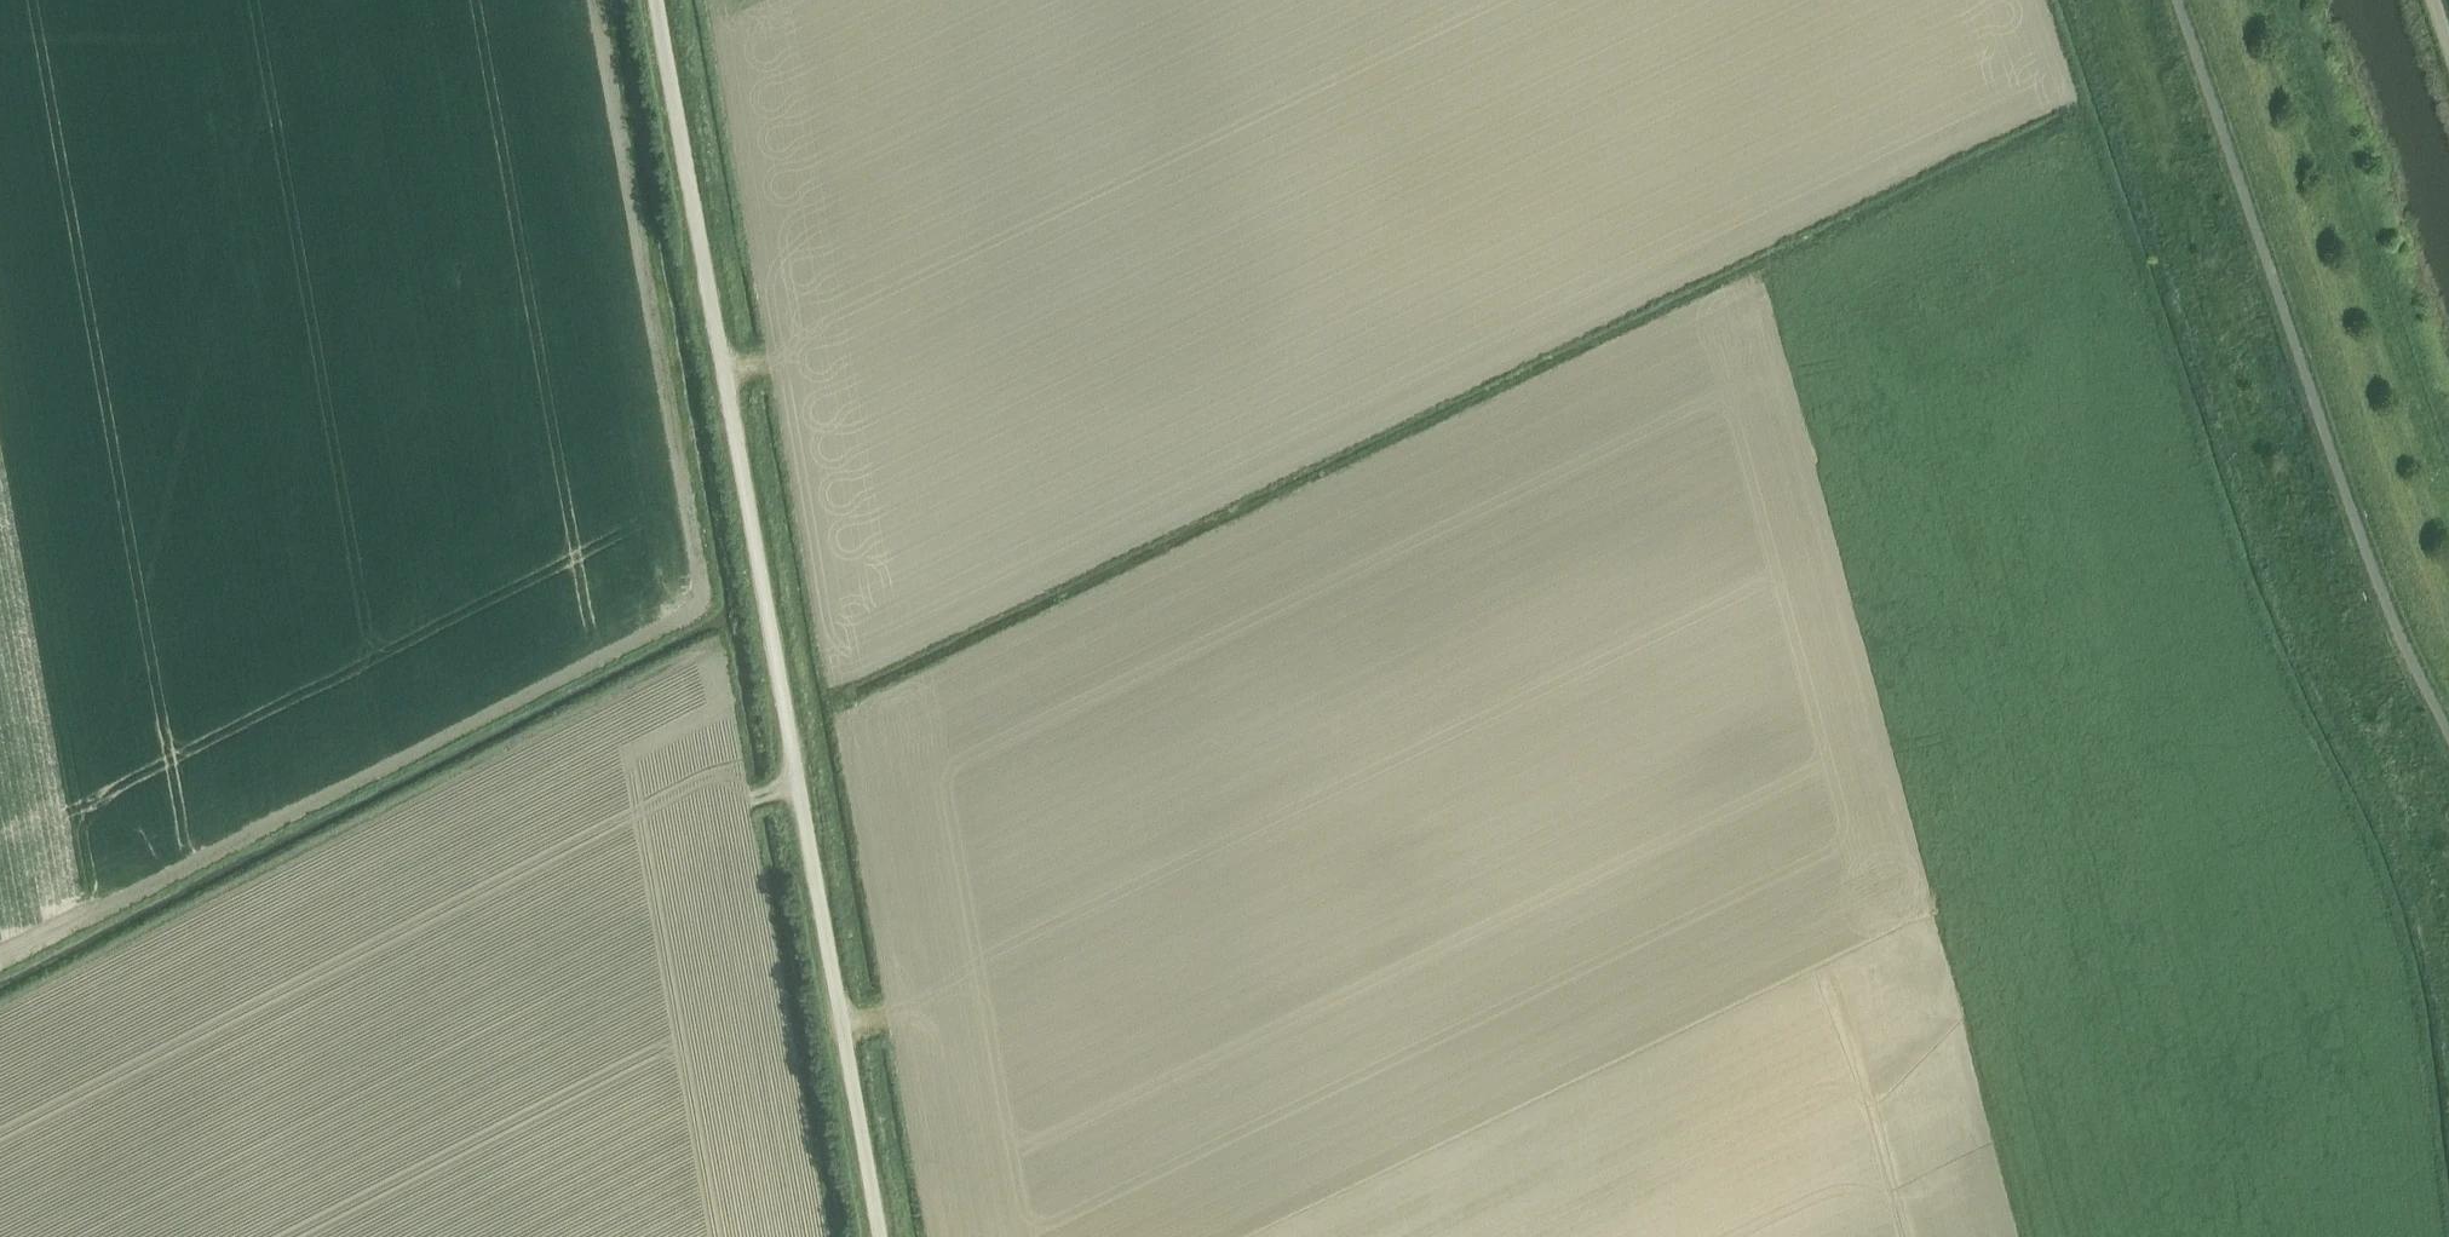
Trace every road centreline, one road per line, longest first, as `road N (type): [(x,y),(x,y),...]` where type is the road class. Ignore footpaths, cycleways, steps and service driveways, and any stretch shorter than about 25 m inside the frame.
road 1 (unclassified): [(885,1236),(658,0)]
road 2 (unclassified): [(2448,723),(2395,613),(2187,0)]

